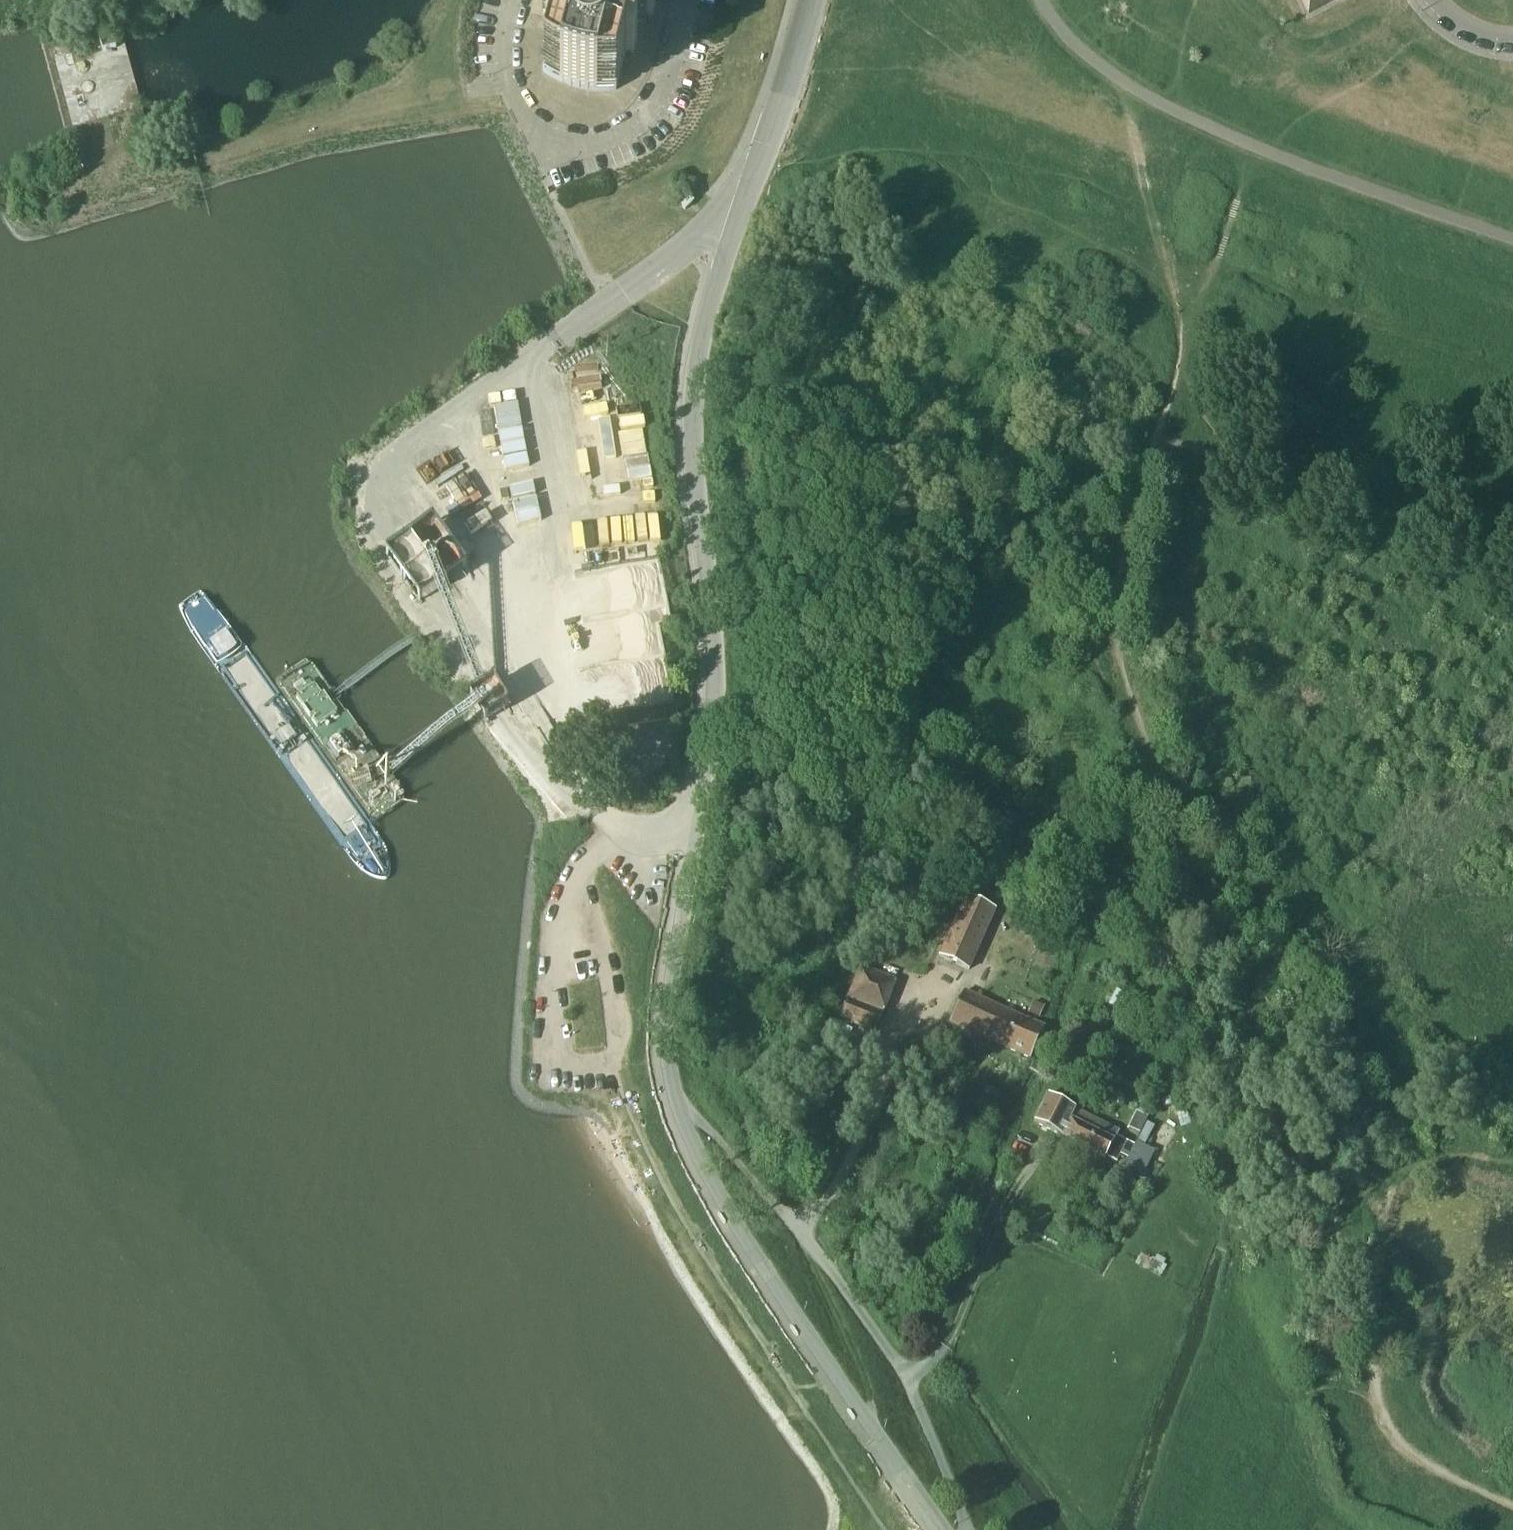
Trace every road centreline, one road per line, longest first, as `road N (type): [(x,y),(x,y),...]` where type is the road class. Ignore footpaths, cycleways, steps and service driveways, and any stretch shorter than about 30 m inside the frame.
road 1 (unclassified): [(940,1529),(716,1205),(662,1069),(711,681),(689,457),(692,363),(811,0)]

